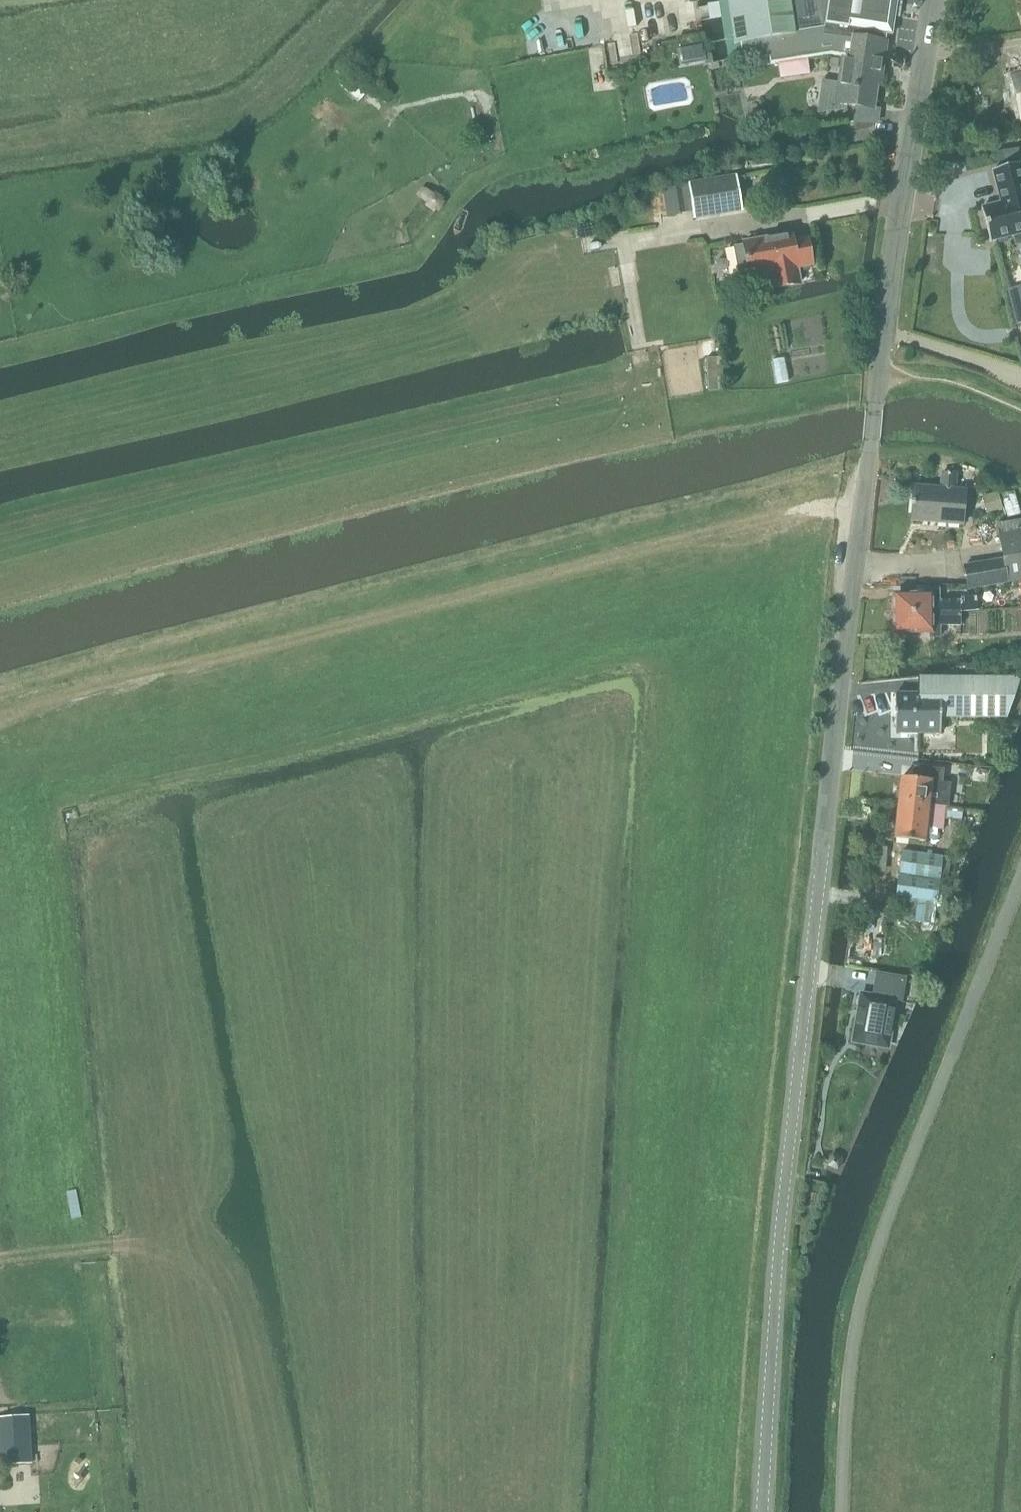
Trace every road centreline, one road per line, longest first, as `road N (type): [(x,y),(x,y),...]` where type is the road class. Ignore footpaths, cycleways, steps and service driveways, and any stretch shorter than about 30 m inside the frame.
road 1 (residential): [(763,1511),(786,1177),(837,726),(935,0)]
road 2 (residential): [(842,1511),(862,1303),(1020,880)]

